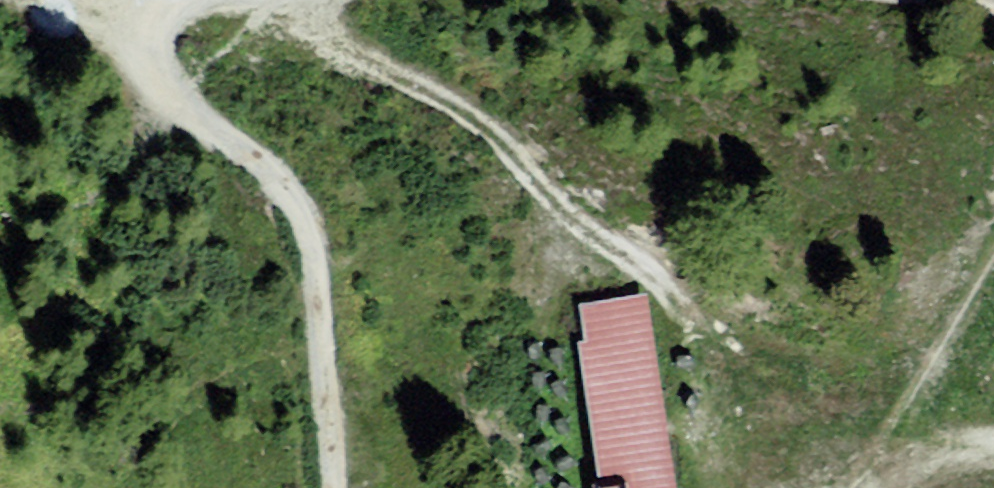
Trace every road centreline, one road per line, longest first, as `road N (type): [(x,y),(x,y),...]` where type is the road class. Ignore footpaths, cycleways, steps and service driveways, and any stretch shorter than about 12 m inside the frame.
road 1 (track): [(691,420),(681,325),(646,279),(548,212),(447,100),(375,72),(313,35),(298,0)]
road 2 (track): [(327,487),(303,244),(281,196),(168,96),(159,42),(183,8),(207,0)]

